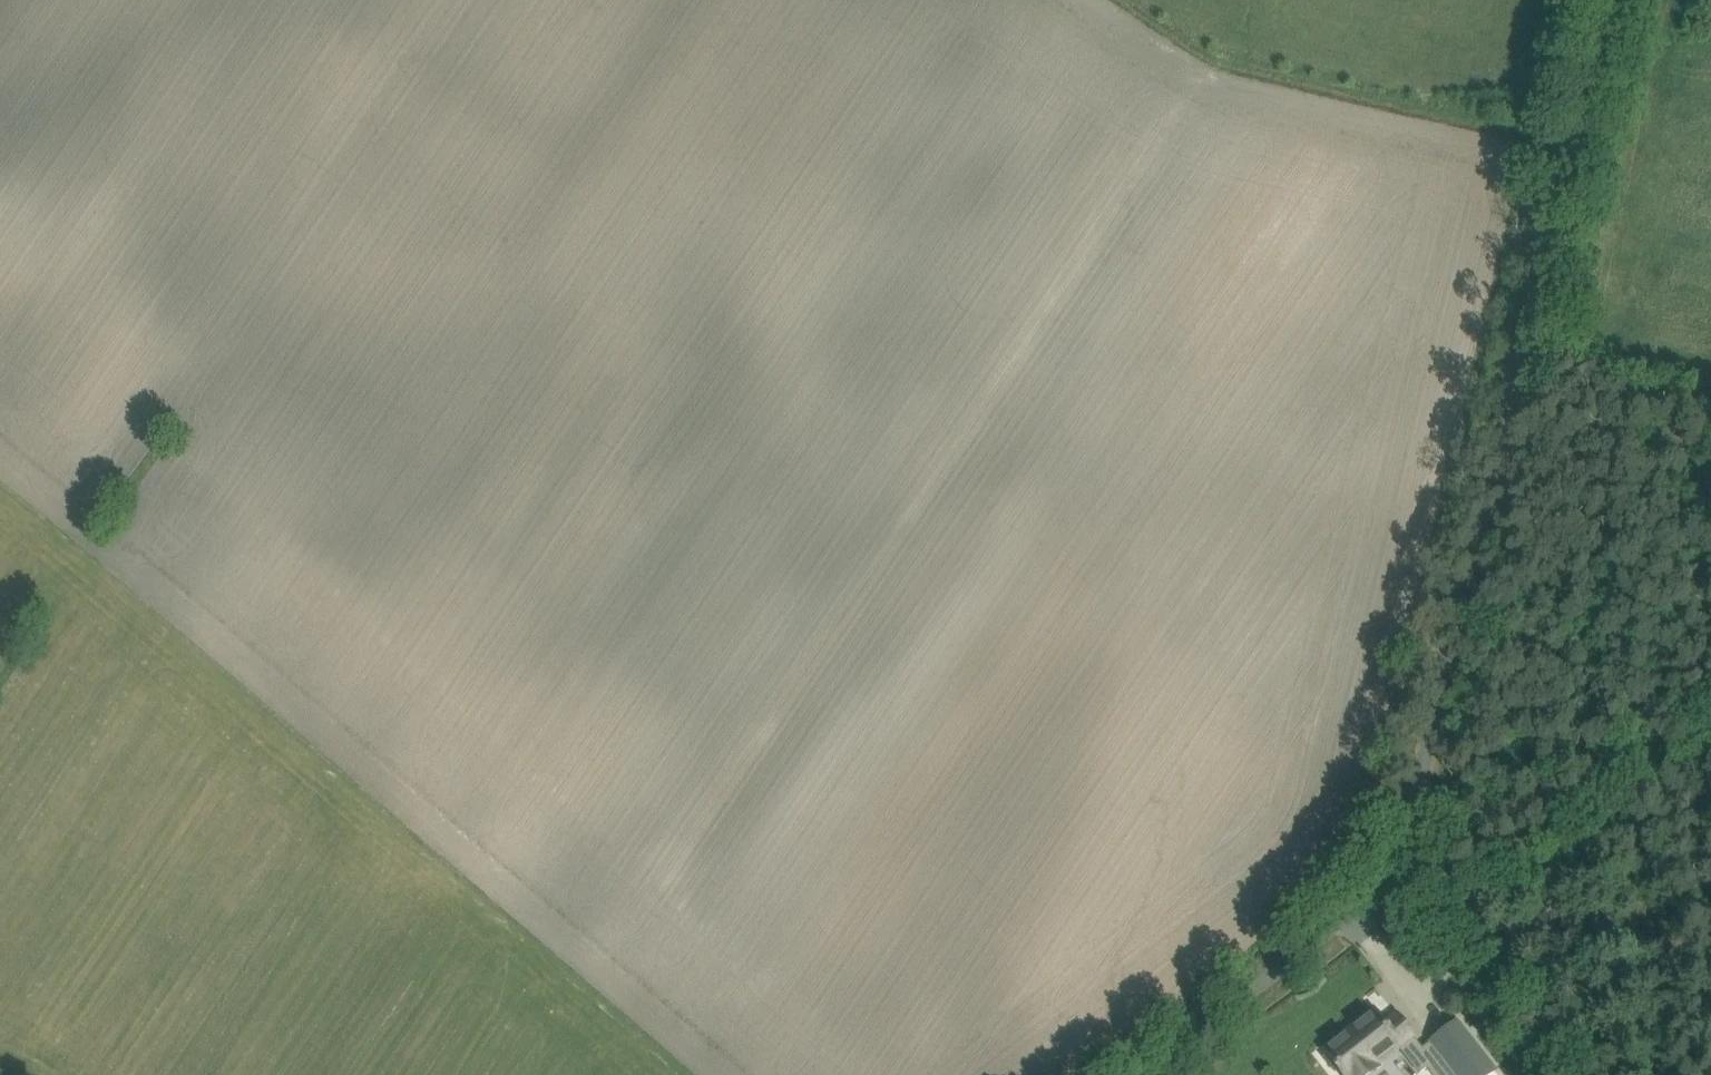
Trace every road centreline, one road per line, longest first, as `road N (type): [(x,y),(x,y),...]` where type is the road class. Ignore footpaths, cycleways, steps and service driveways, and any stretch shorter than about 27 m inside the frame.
road 1 (unclassified): [(1158,1074),(1399,883),(1600,0)]
road 2 (track): [(1710,707),(1474,888),(1399,883)]

